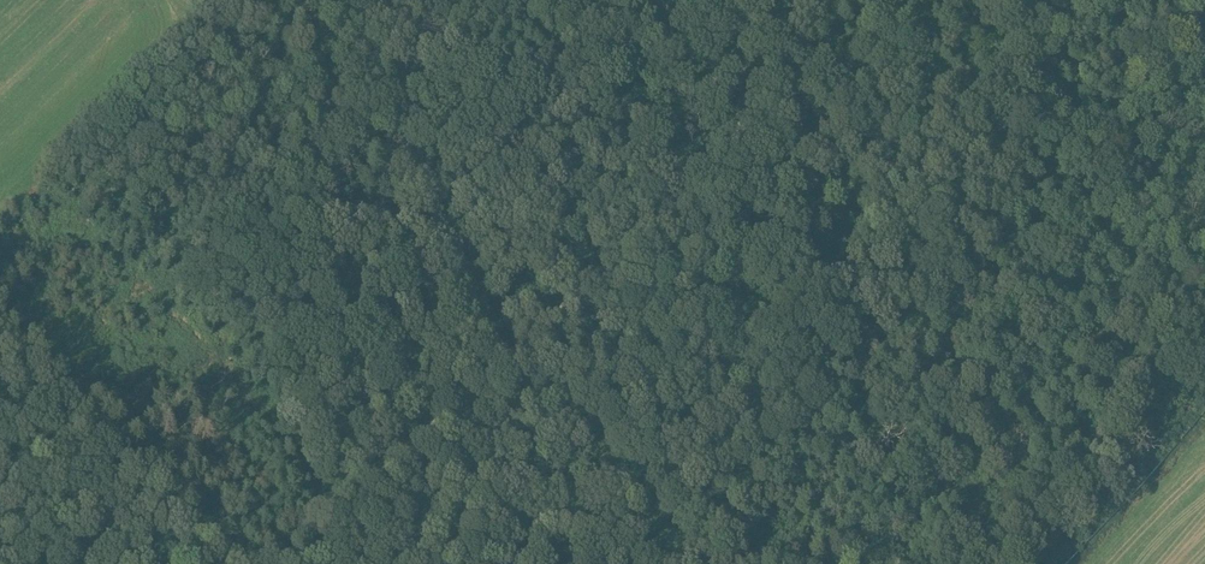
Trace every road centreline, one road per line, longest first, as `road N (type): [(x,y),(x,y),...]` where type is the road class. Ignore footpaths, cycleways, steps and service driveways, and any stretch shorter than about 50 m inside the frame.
road 1 (track): [(280,563),(727,149),(739,93),(727,68),(659,0)]

